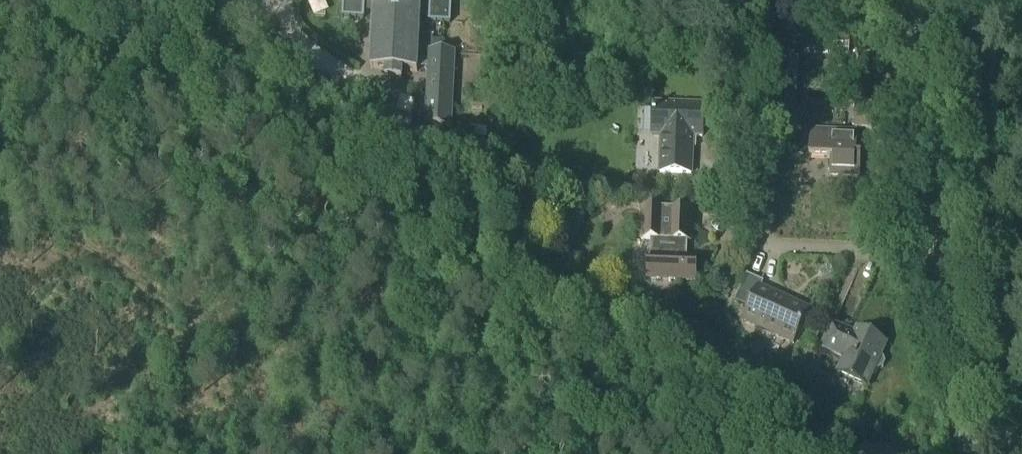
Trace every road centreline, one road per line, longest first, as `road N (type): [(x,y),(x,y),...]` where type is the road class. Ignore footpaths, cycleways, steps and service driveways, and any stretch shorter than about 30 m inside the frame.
road 1 (track): [(166,0),(844,453)]
road 2 (residential): [(972,453),(960,264),(902,0)]

